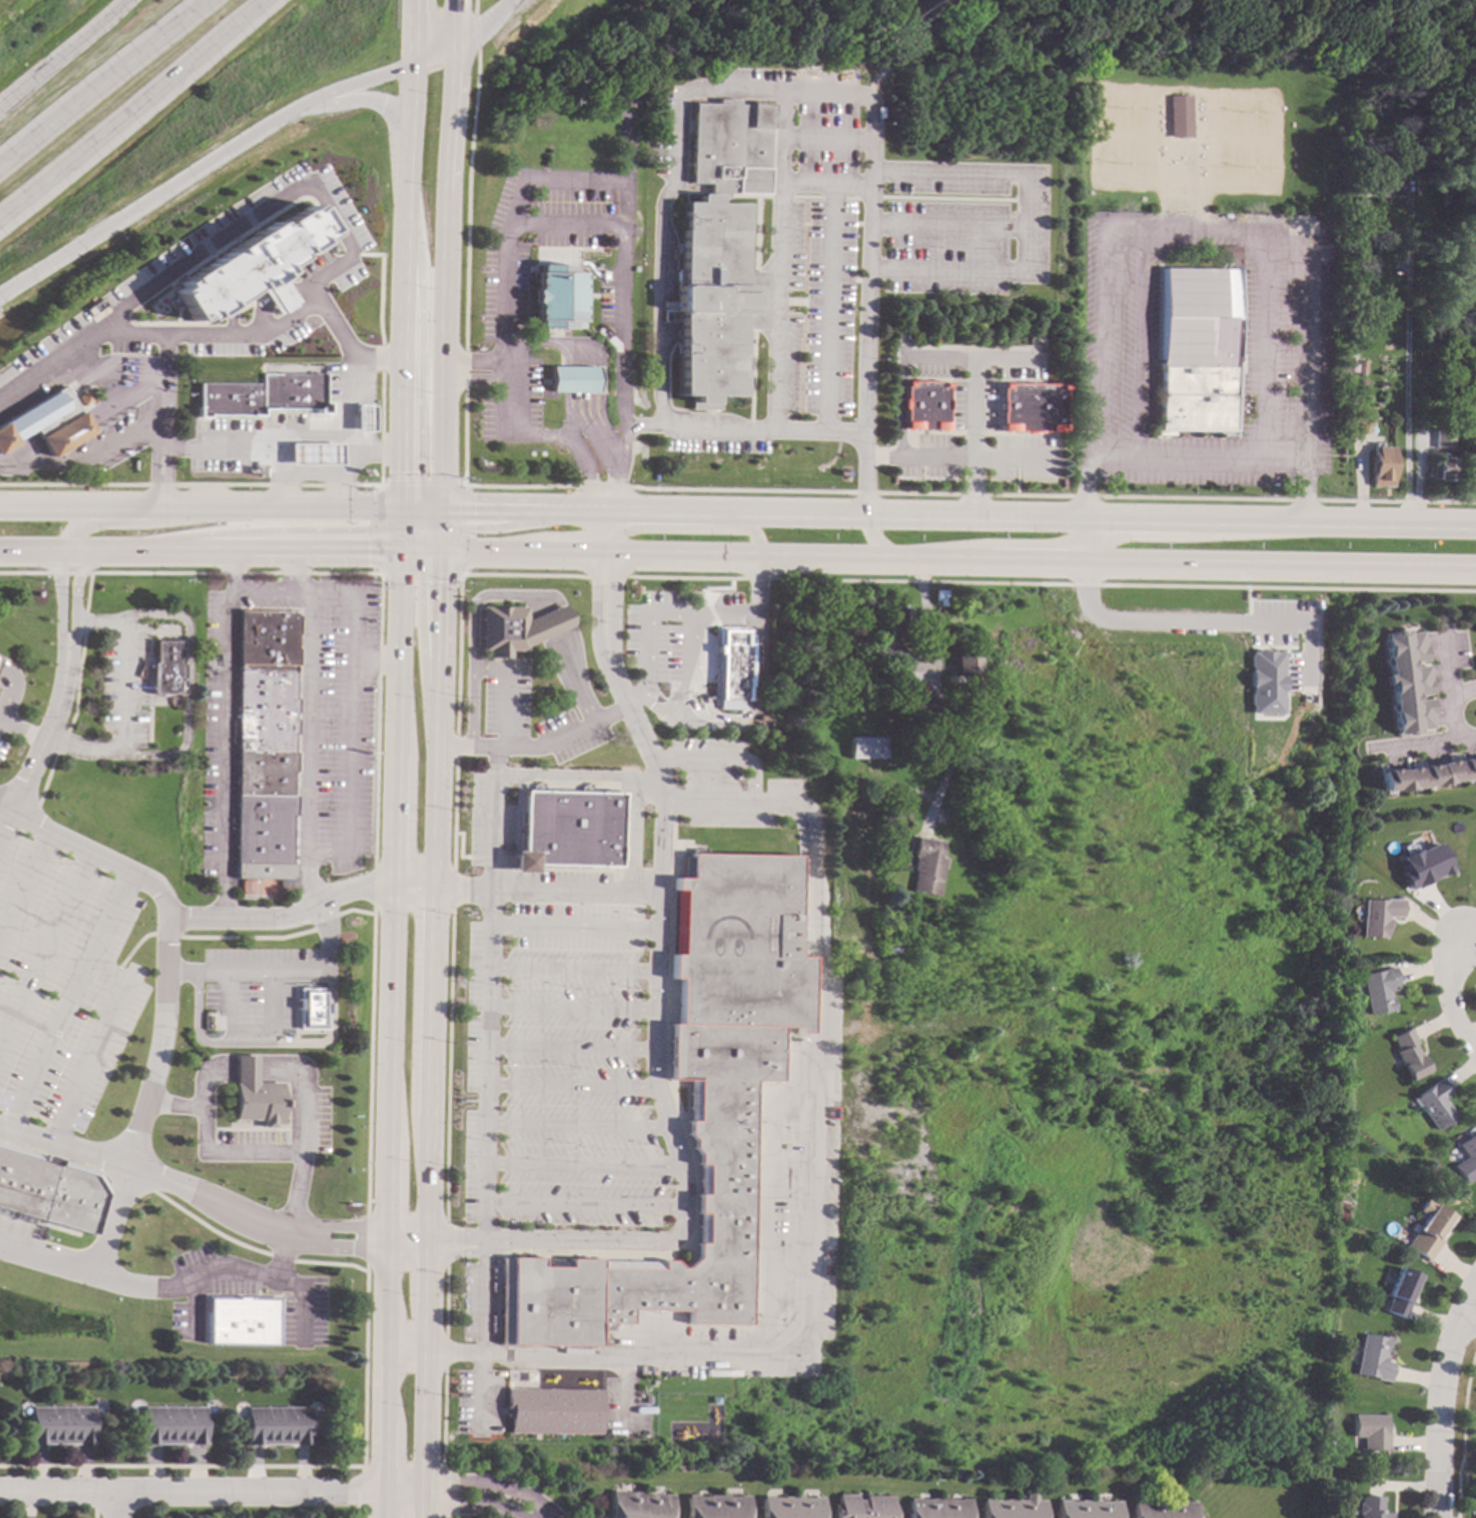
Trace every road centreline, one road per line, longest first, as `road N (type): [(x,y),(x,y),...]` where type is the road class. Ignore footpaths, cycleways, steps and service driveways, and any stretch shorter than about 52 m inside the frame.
road 1 (secondary): [(0,557),(1475,574)]
road 2 (secondary): [(1304,523),(0,507)]
road 3 (secondary): [(431,1241),(442,510)]
road 4 (secondary): [(399,559),(387,1239)]
road 5 (secondary): [(442,510),(451,0)]
road 6 (secondary): [(408,66),(399,559)]
road 7 (trunk): [(0,304),(276,117),(408,66)]
road 8 (residential): [(0,1496),(383,1500)]
road 9 (trunk): [(0,220),(268,0)]
road 10 (secondary): [(387,1239),(383,1517)]
road 11 (secondary): [(425,1517),(431,1241)]
road 12 (trunk): [(213,0),(0,172)]
road 13 (residential): [(1475,1312),(1444,1386),(1437,1517)]
road 14 (trunk): [(276,117),(353,98),(385,109),(406,189)]
road 15 (secondary): [(1475,525),(1304,523)]
road 16 (trunk): [(126,0),(0,104)]
road 17 (residential): [(537,1517),(493,1501),(383,1500)]

